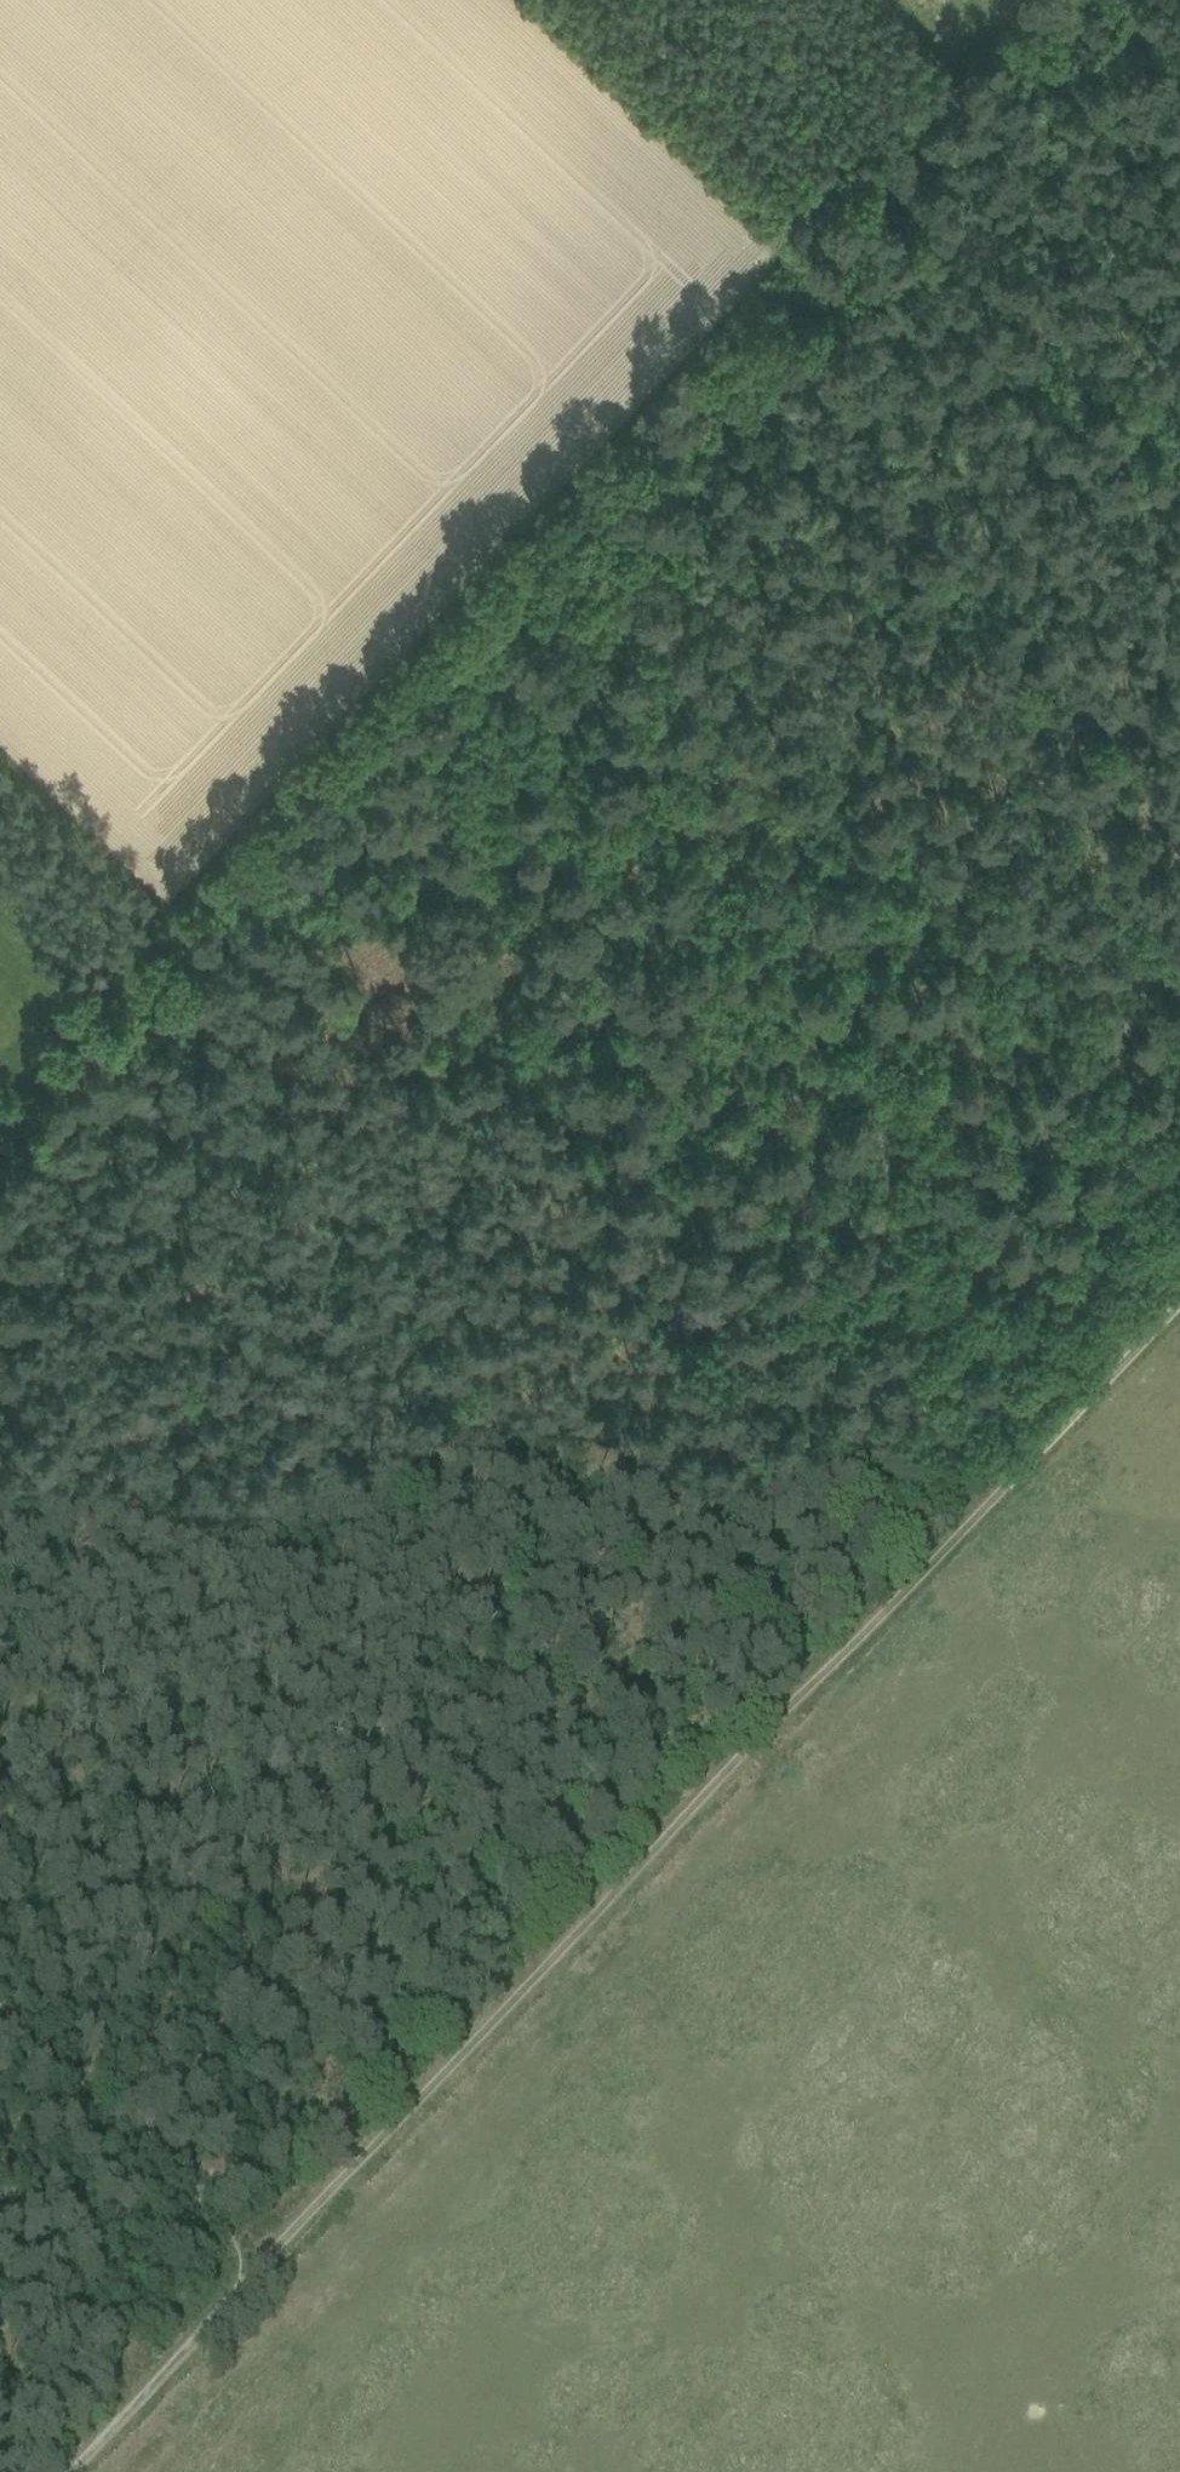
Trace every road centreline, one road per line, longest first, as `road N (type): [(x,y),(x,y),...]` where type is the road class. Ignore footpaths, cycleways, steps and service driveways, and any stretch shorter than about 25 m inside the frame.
road 1 (track): [(284,2248),(656,1864),(1179,1298)]
road 2 (track): [(284,2248),(202,2133),(67,2038),(0,2004)]
road 3 (track): [(73,2471),(284,2248)]

